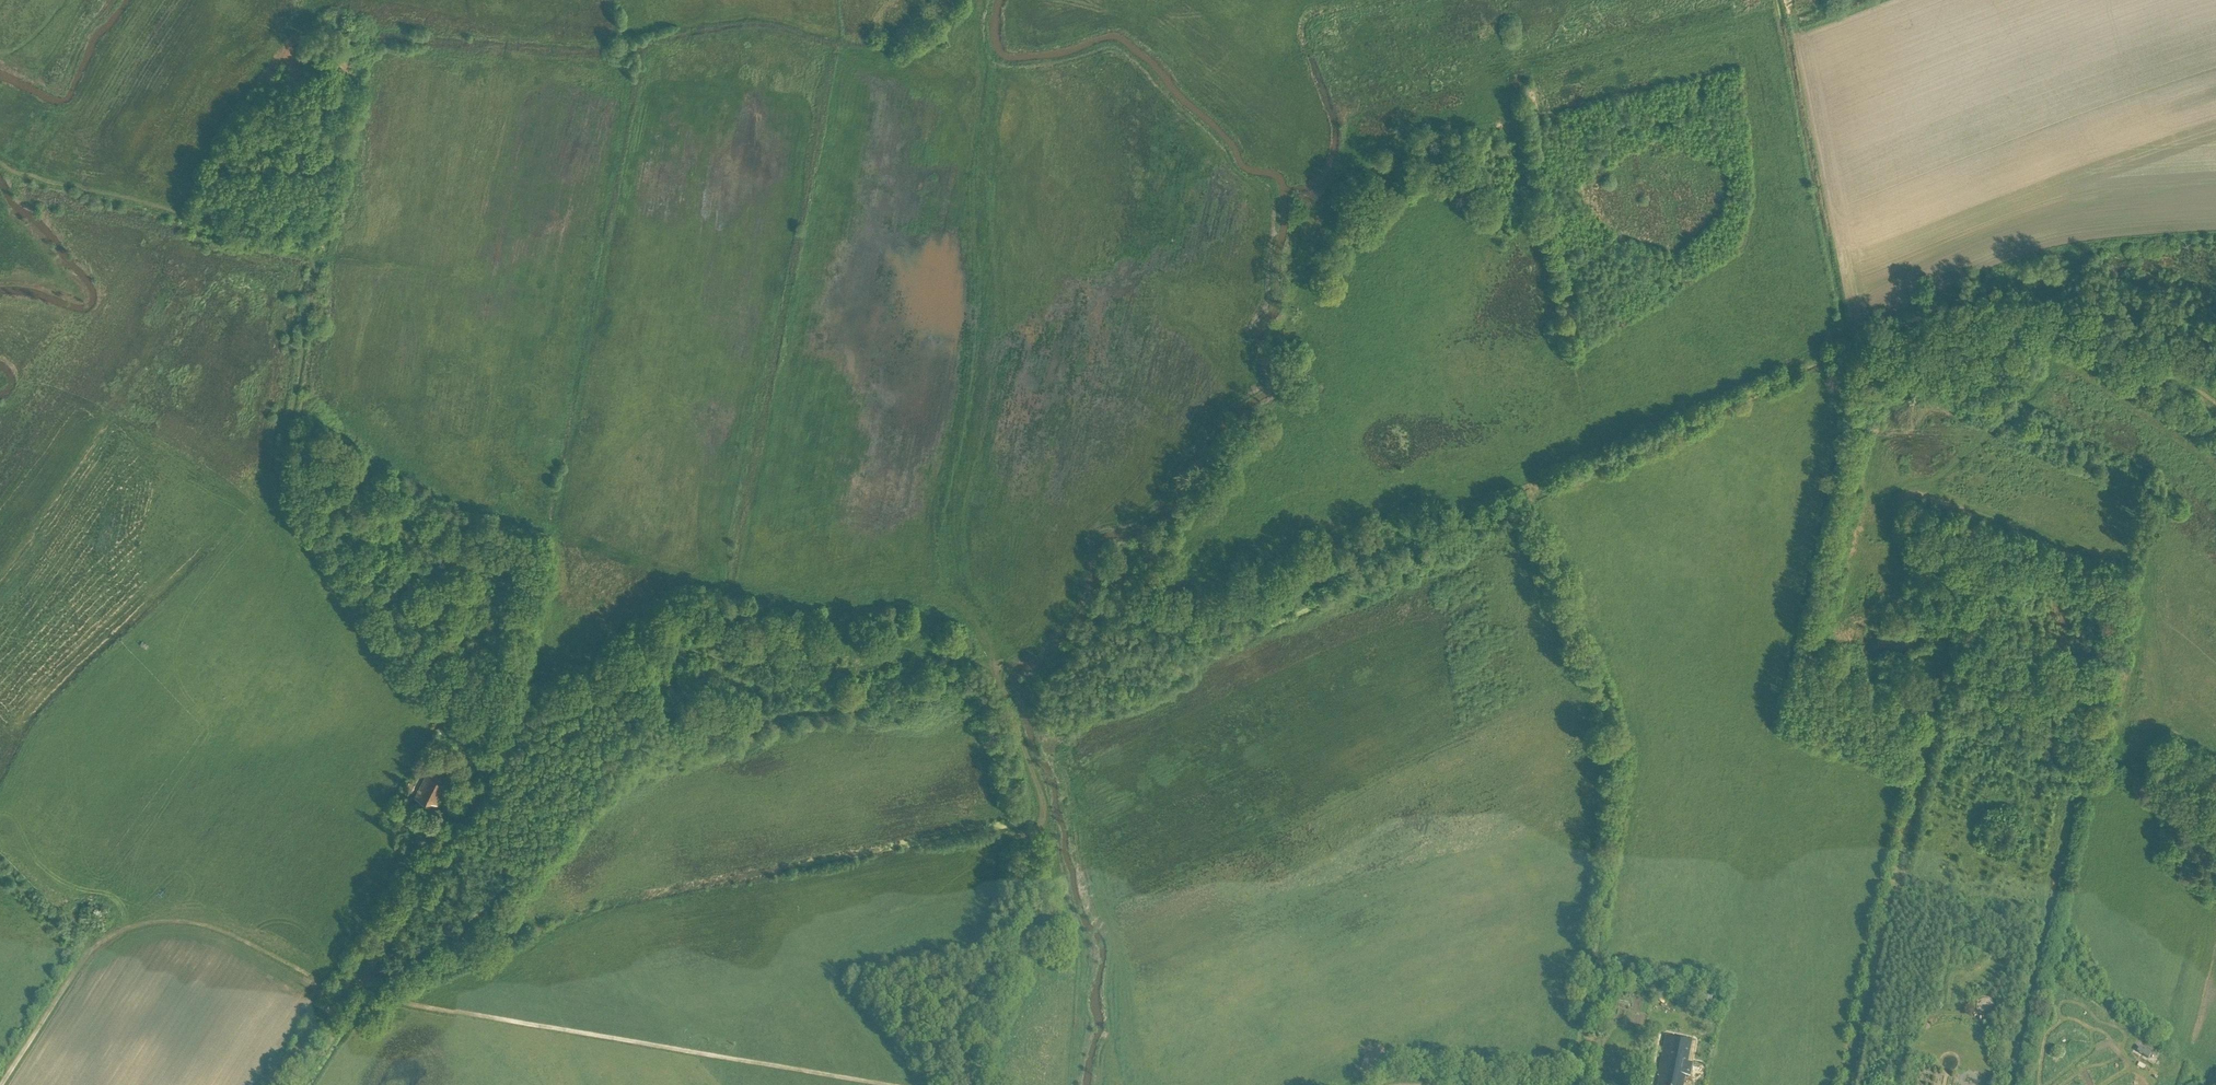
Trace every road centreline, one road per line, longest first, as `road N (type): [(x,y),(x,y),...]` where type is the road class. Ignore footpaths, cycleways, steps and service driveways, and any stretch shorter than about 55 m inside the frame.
road 1 (track): [(0,164),(173,208),(192,229),(310,250),(285,501),(297,532),(475,761),(477,775),(441,860),(360,976)]

